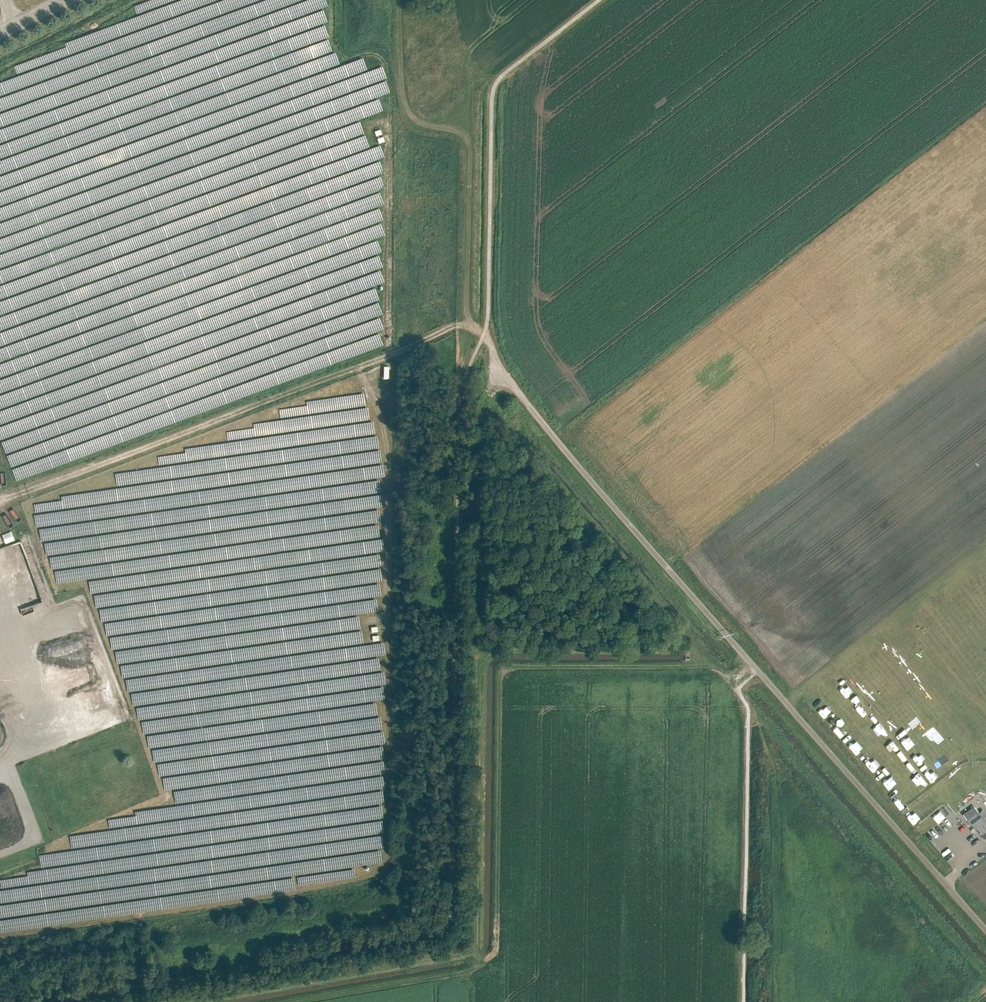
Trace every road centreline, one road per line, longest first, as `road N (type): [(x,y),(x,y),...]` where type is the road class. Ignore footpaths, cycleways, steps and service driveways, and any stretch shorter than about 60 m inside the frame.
road 1 (track): [(758,671),(561,447),(496,362),(484,333)]
road 2 (track): [(399,0),(410,117),(416,127),(468,137),(468,325)]
road 3 (track): [(985,929),(758,671)]

